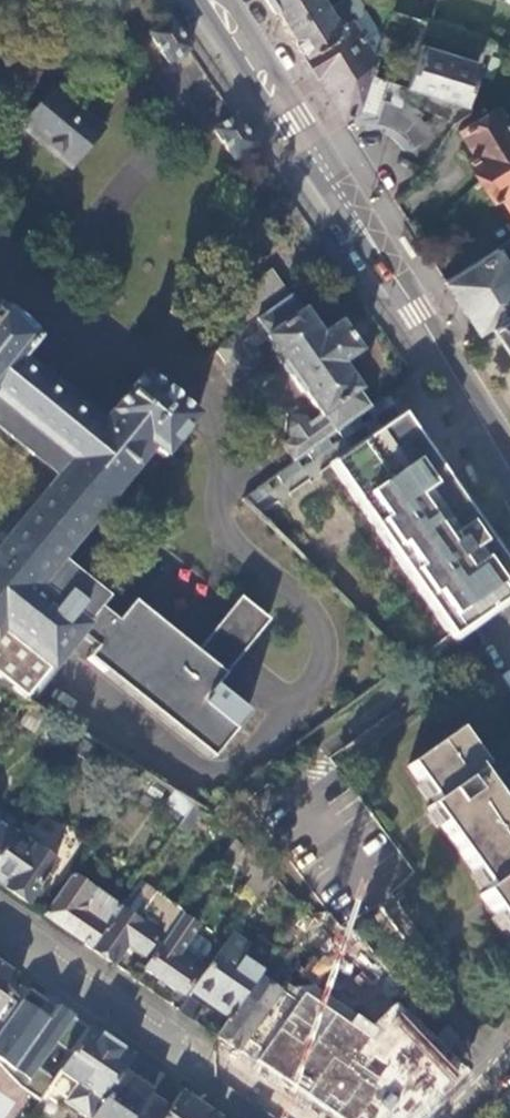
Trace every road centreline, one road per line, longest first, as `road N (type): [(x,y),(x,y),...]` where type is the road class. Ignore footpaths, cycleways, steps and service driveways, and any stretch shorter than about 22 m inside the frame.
road 1 (primary): [(509,466),(419,311),(207,0)]
road 2 (residential): [(0,927),(276,1117)]

